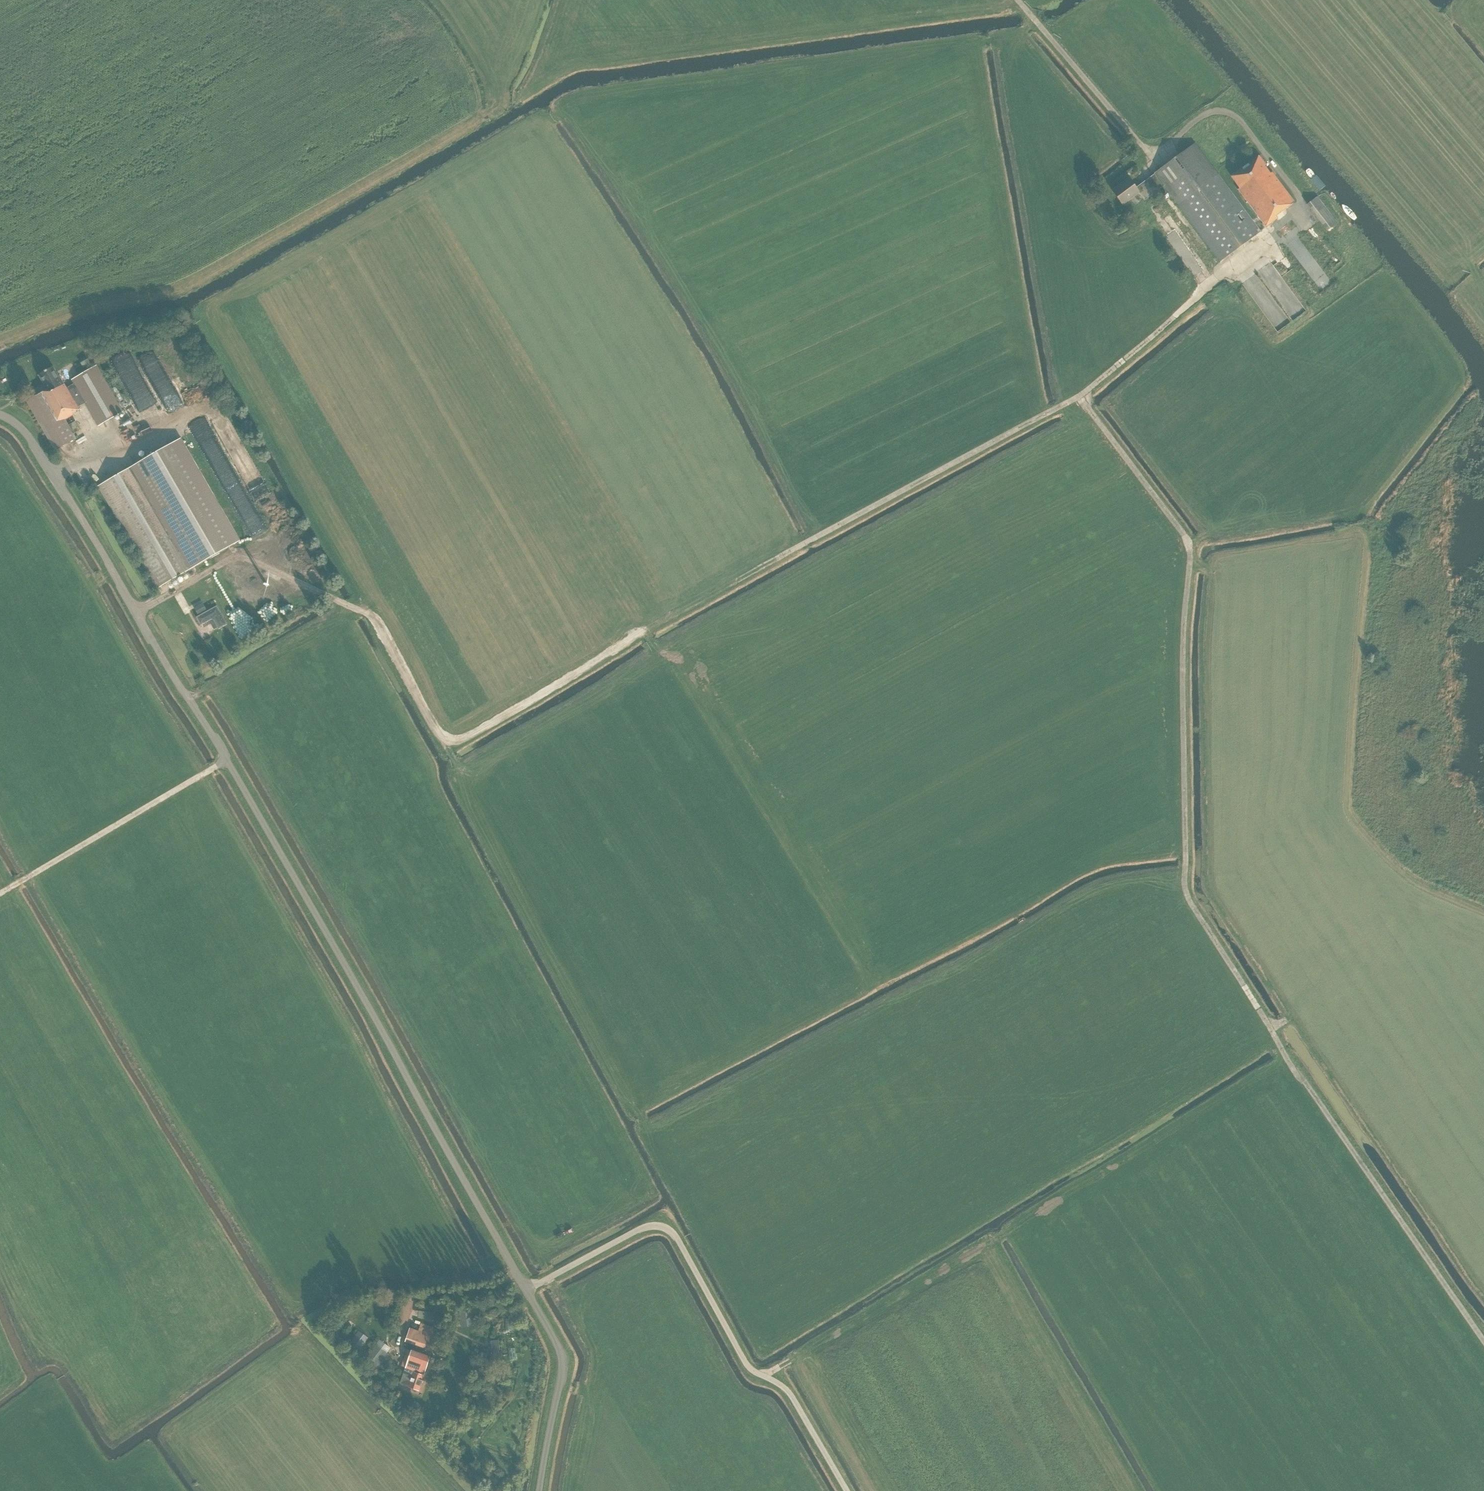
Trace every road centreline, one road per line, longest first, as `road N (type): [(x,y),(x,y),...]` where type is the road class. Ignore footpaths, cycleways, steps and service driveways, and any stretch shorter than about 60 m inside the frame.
road 1 (unclassified): [(527,1288),(39,447),(0,415)]
road 2 (unclassified): [(844,1490),(775,1372),(742,1361),(664,1216),(527,1288)]
road 3 (unclassified): [(538,1490),(562,1372),(556,1341),(527,1288)]
road 4 (unclassified): [(1155,158),(1018,0)]

